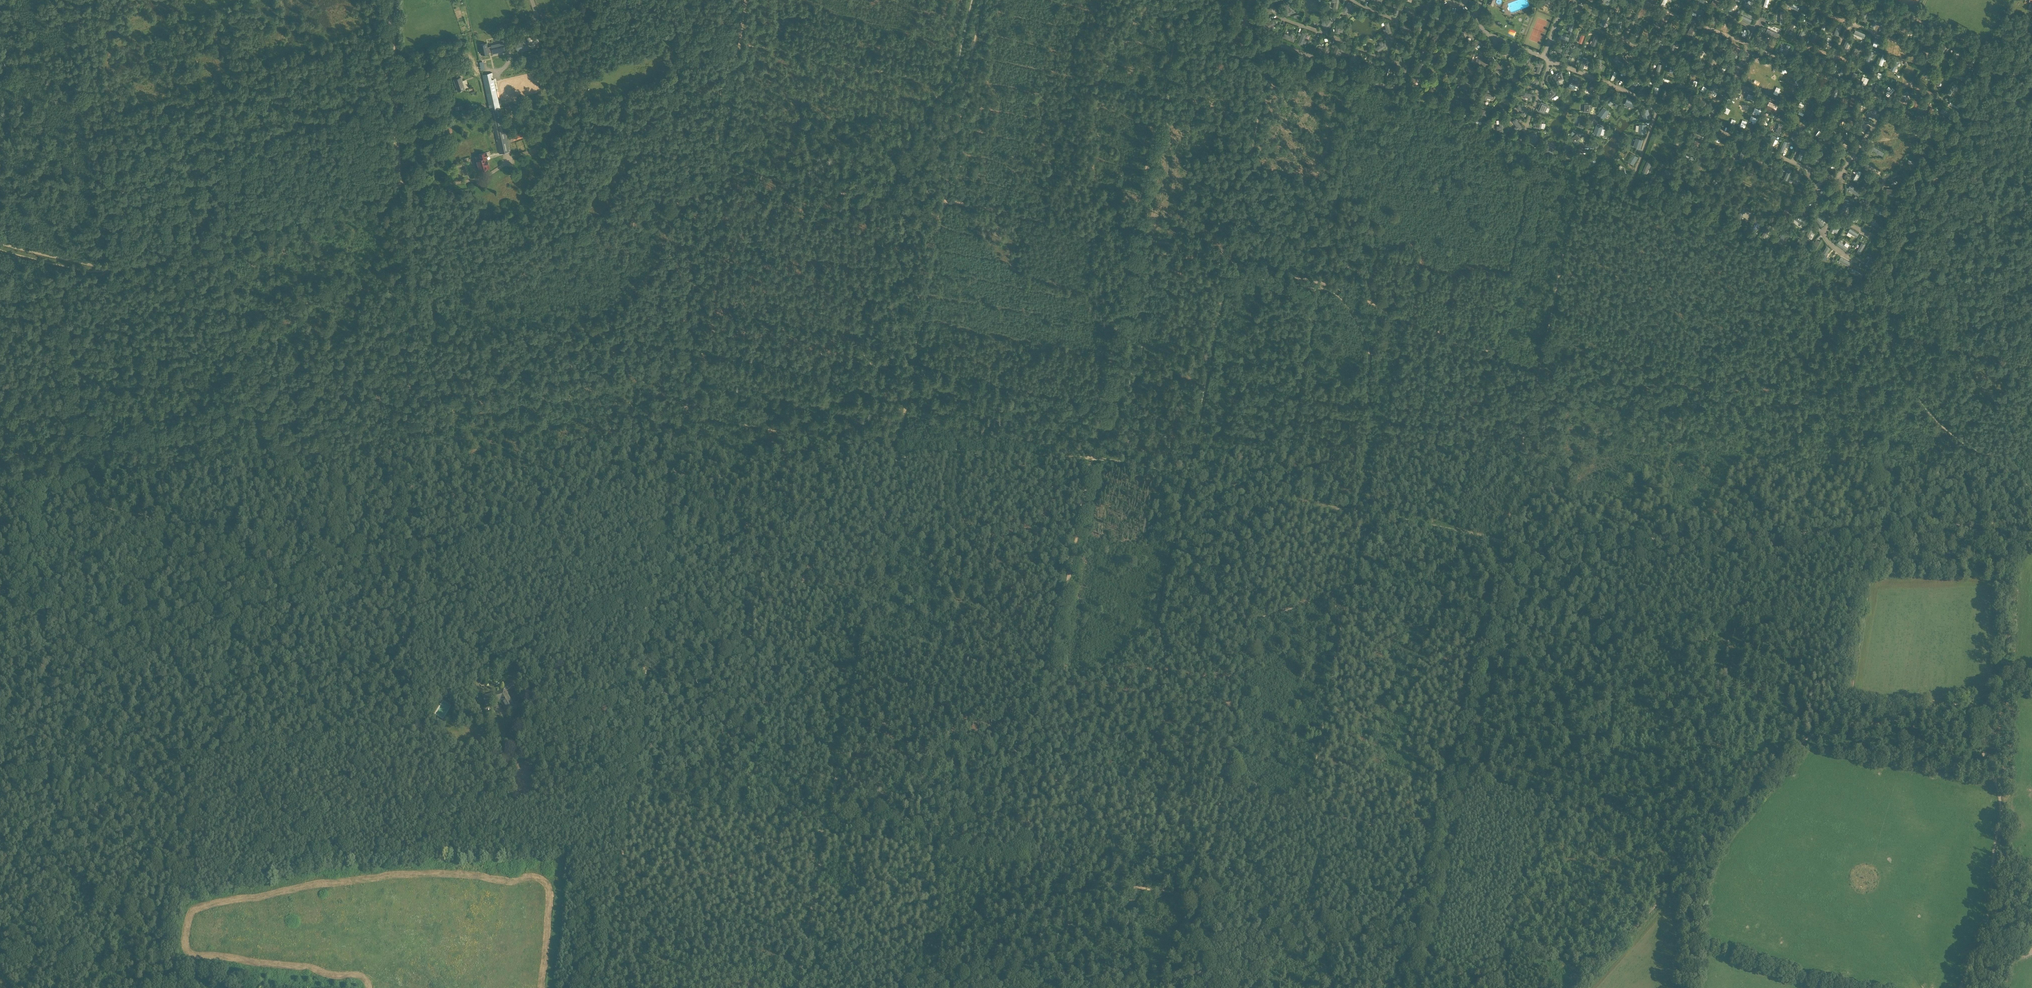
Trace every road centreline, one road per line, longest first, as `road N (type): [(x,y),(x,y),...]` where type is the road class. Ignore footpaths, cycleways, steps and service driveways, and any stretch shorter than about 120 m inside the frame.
road 1 (track): [(1354,84),(1222,805),(1180,987)]
road 2 (track): [(0,457),(408,379),(456,379),(499,362),(694,328),(871,362)]
road 3 (track): [(722,167),(604,987)]
road 4 (track): [(1137,237),(992,987)]
road 5 (track): [(0,713),(678,464)]
road 6 (track): [(898,459),(1092,458),(1505,541)]
road 7 (track): [(1273,51),(1156,642)]
road 8 (track): [(1404,315),(1355,567),(1341,593),(1138,645),(1091,673),(1050,674)]
road 9 (track): [(2006,66),(1958,135),(1896,256),(1889,321),(1898,357),(1931,408),(2031,486)]
road 10 (track): [(937,850),(1410,936)]
road 11 (track): [(1137,237),(1146,247),(1321,282),(1540,369)]
road 12 (track): [(1505,541),(1410,936)]
road 13 (track): [(45,291),(85,531),(103,571),(122,668)]
road 14 (track): [(221,236),(290,606)]
road 15 (track): [(1579,174),(1505,541)]
road 16 (track): [(898,459),(828,826)]
road 17 (track): [(2031,676),(2009,681),(1979,714),(2000,816),(1988,917),(1959,987)]
road 18 (track): [(632,804),(581,796),(569,716),(574,673),(563,660),(535,654),(482,671),(470,680),(473,694)]
road 19 (track): [(395,188),(106,271)]
road 20 (track): [(1620,552),(1608,791),(1637,822)]
road 21 (track): [(106,270),(77,0)]
road 22 (track): [(1183,4),(1137,237)]
road 23 (track): [(740,43),(966,87)]
road 24 (track): [(945,203),(909,417)]
road 25 (track): [(686,411),(899,452)]
road 26 (track): [(1561,15),(1760,94)]
road 27 (track): [(1710,190),(1700,162),(1710,119),(1755,28),(1781,0)]
road 28 (track): [(871,593),(665,552)]
road 29 (track): [(983,0),(945,203)]
road 30 (track): [(634,795),(827,830)]
road 31 (track): [(914,366),(1102,403)]
road 32 (track): [(408,379),(411,562)]
road 33 (track): [(1813,736),(1847,694),(1869,569)]
road 34 (track): [(394,17),(395,188)]
road 35 (track): [(746,0),(722,167)]
road 36 (track): [(797,987),(827,830)]
road 37 (track): [(1843,699),(1895,715),(1991,697)]
road 38 (track): [(1871,0),(1984,48),(2006,66)]

